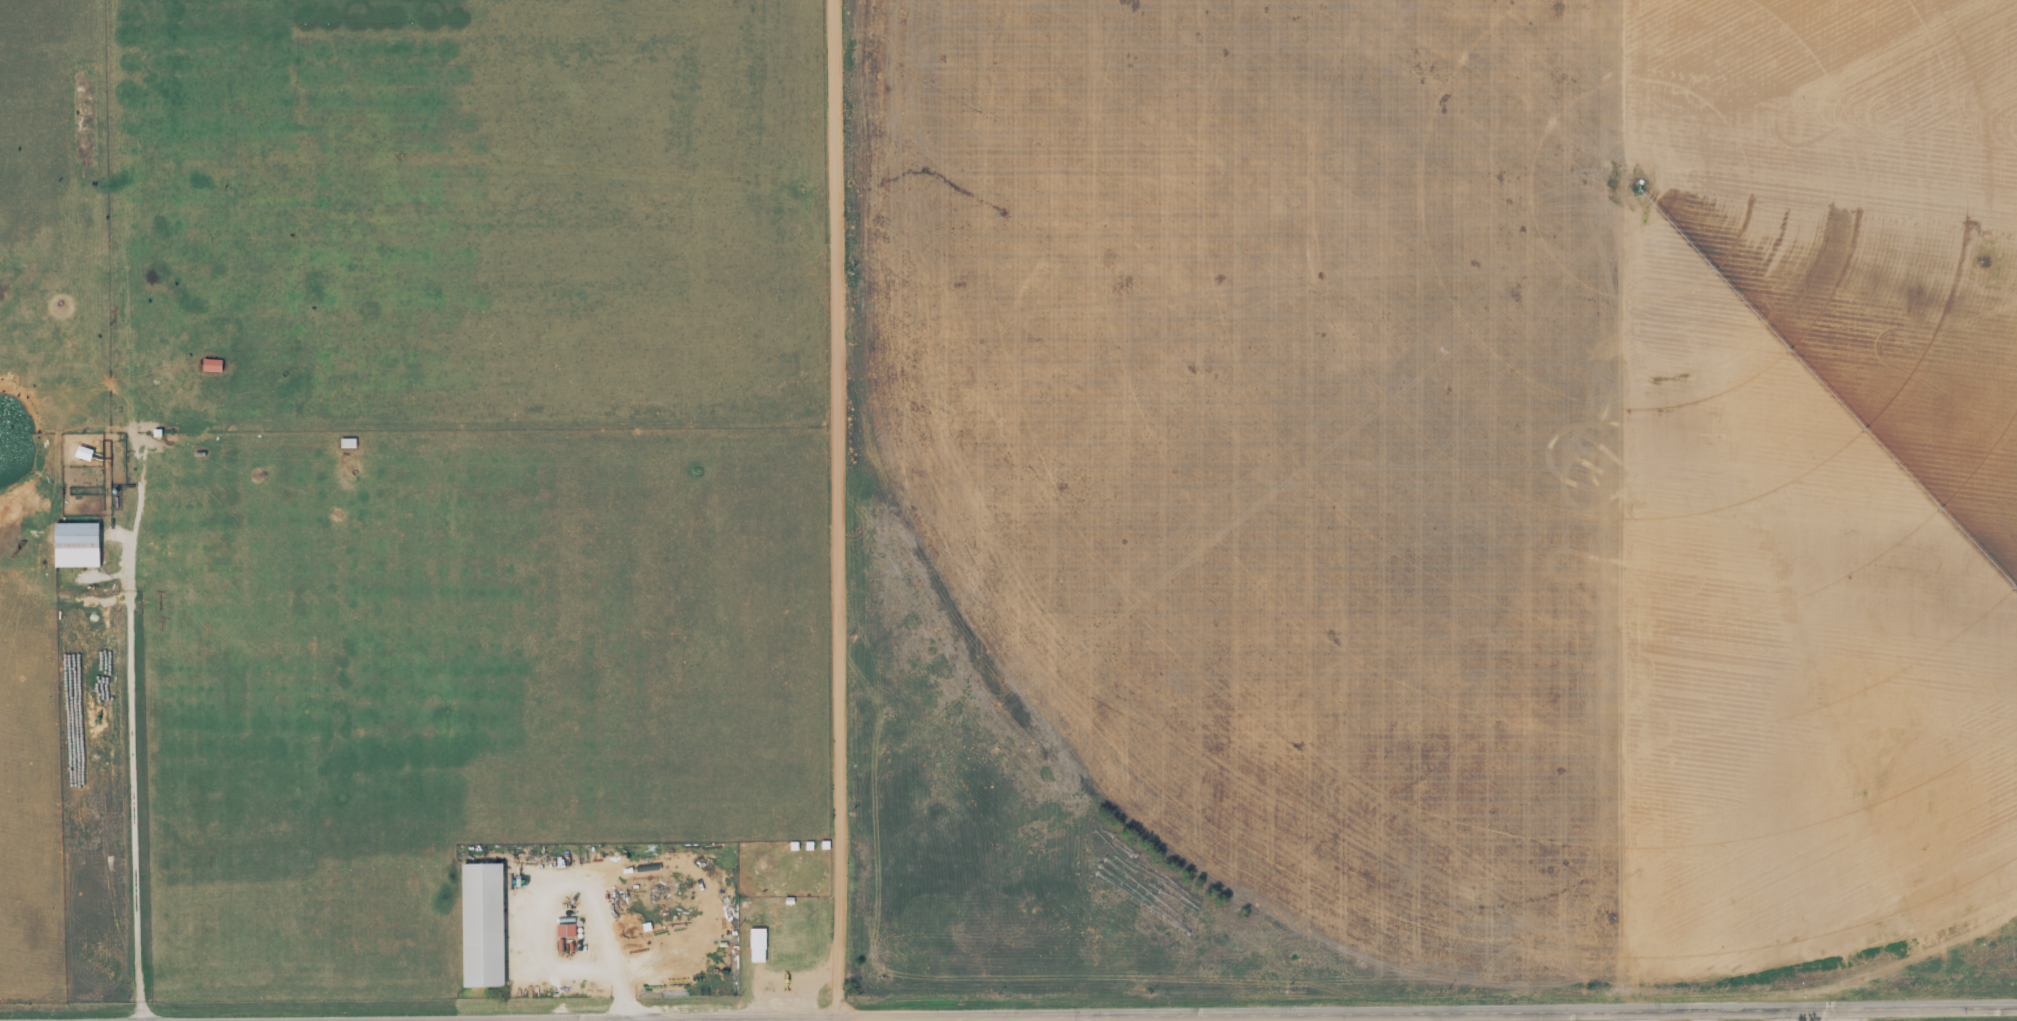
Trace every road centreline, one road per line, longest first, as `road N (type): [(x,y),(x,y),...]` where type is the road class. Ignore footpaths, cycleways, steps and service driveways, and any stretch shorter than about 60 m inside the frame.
road 1 (residential): [(836,1020),(841,0)]
road 2 (secondary): [(2016,1009),(1179,1020)]

